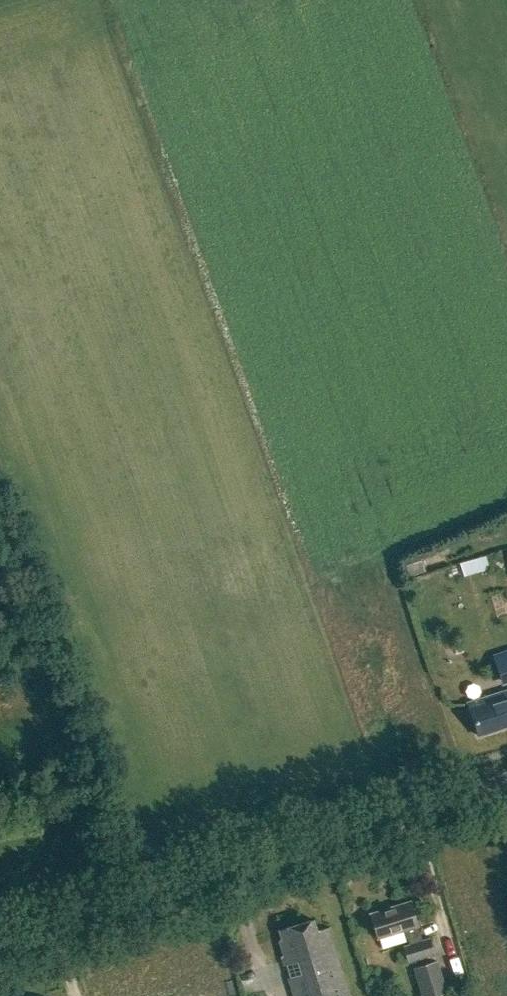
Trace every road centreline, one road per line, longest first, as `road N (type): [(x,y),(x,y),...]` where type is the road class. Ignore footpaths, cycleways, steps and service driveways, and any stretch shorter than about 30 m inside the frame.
road 1 (tertiary): [(0,943),(506,785)]

